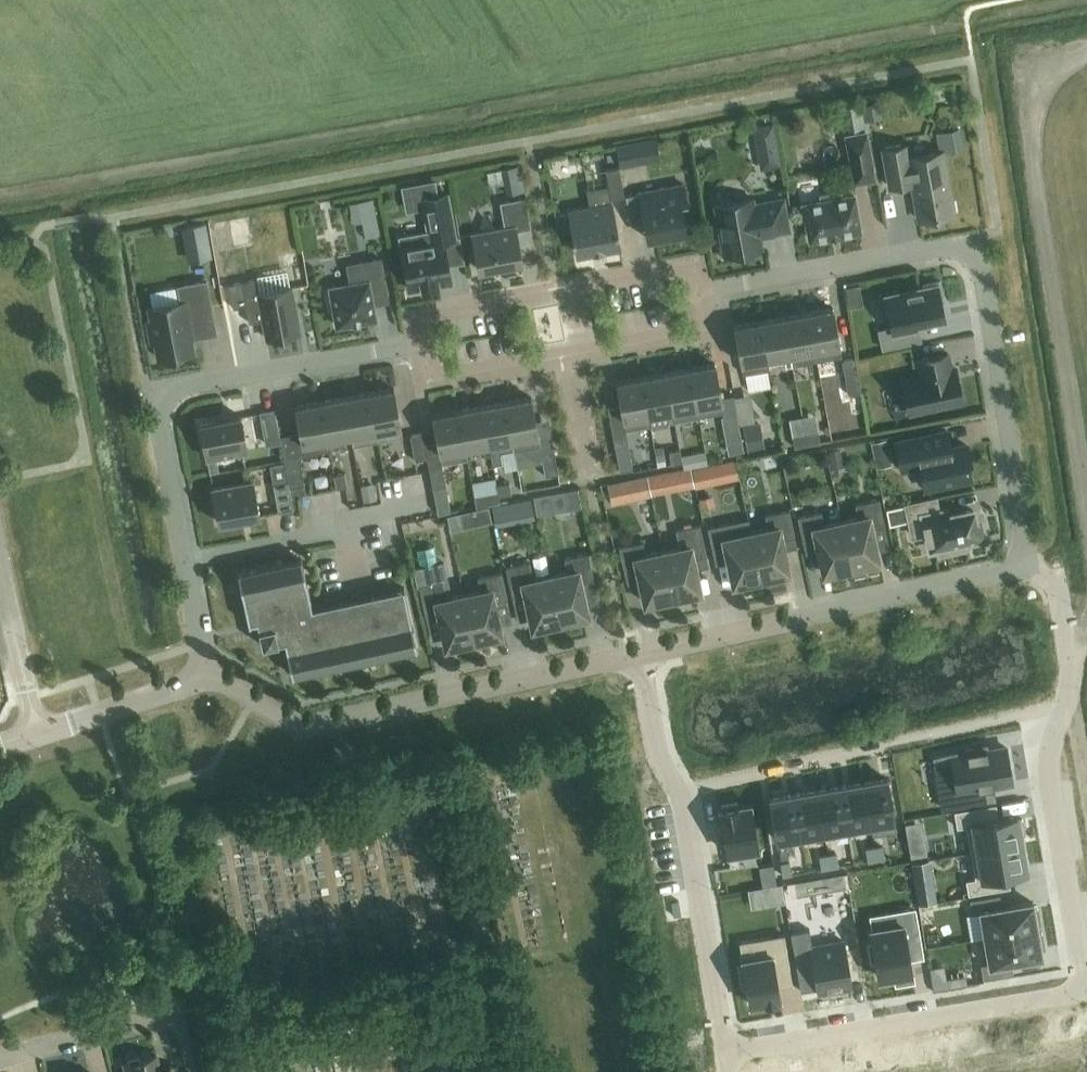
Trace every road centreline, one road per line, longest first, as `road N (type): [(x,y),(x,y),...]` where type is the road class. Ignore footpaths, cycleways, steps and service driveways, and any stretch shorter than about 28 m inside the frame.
road 1 (residential): [(699,294),(972,248),(1031,571)]
road 2 (residential): [(207,676),(161,394),(424,344)]
road 3 (residential): [(637,656),(301,728),(207,676)]
road 4 (residential): [(1086,976),(1050,772),(1070,659),(1051,581),(1031,571)]
road 5 (residential): [(637,656),(657,751),(681,805),(725,1054)]
road 6 (residential): [(1031,571),(637,656)]
road 7 (residential): [(725,1054),(1086,990)]
road 8 (residential): [(424,344),(419,313),(694,264),(699,294)]
road 9 (residential): [(207,676),(33,733)]
road 10 (residential): [(424,344),(430,378),(570,353)]
road 11 (residential): [(570,353),(705,329),(699,294)]
road 12 (residential): [(33,733),(0,572)]
road 13 (residential): [(0,1057),(152,1023)]
road 14 (residential): [(595,480),(570,353)]

